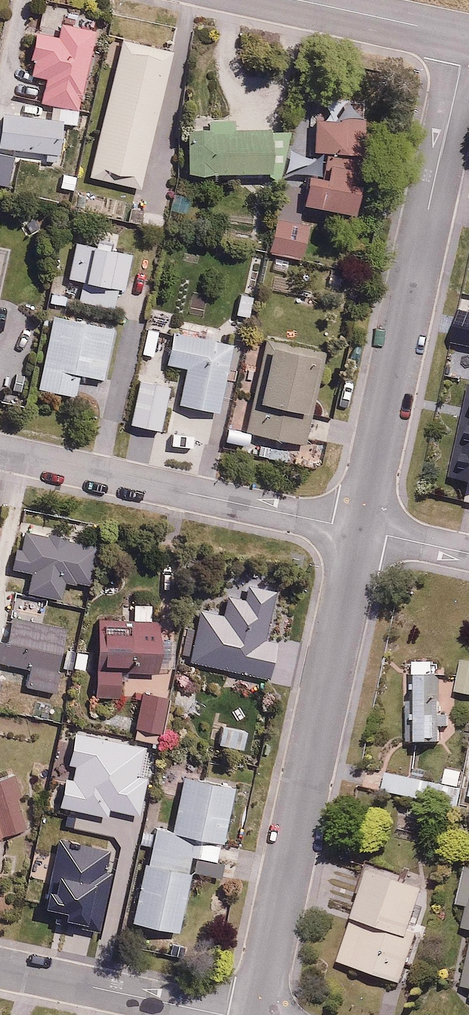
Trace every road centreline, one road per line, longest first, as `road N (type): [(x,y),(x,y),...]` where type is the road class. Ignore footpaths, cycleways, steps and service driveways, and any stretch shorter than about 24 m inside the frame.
road 1 (residential): [(467,37),(361,530)]
road 2 (residential): [(361,530),(256,1014)]
road 3 (residential): [(361,530),(0,453)]
road 4 (residential): [(225,1014),(0,967)]
road 5 (residential): [(467,37),(295,0)]

